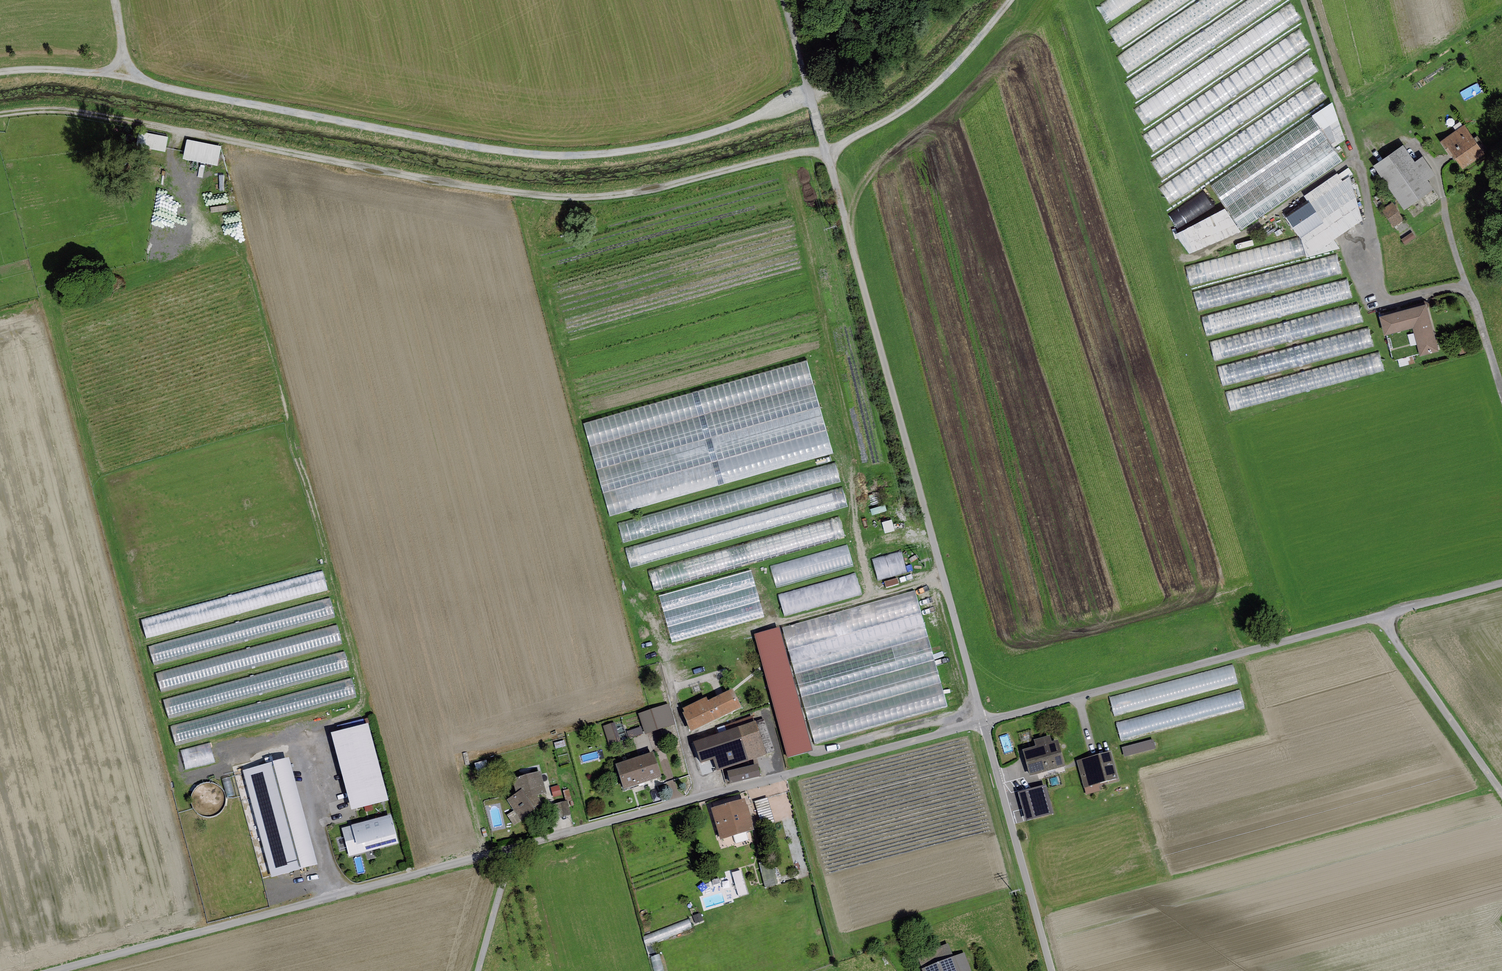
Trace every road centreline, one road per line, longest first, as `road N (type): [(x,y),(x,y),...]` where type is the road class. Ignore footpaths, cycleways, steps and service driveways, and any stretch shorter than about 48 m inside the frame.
road 1 (track): [(826,153),(567,199),(90,117),(0,116)]
road 2 (track): [(810,95),(701,137),(557,157),(141,81),(0,69)]
road 3 (unclassified): [(984,723),(511,850)]
road 4 (unclassified): [(511,850),(61,970)]
road 5 (unclassified): [(984,723),(1381,617)]
road 6 (unclassified): [(1051,970),(984,723)]
road 7 (track): [(826,153),(939,83),(1012,0)]
road 8 (unclassified): [(1501,792),(1381,617)]
road 9 (track): [(817,120),(859,107),(916,67),(972,0)]
road 10 (unclassified): [(1381,617),(1501,584)]
road 11 (unclassified): [(478,970),(511,850)]

